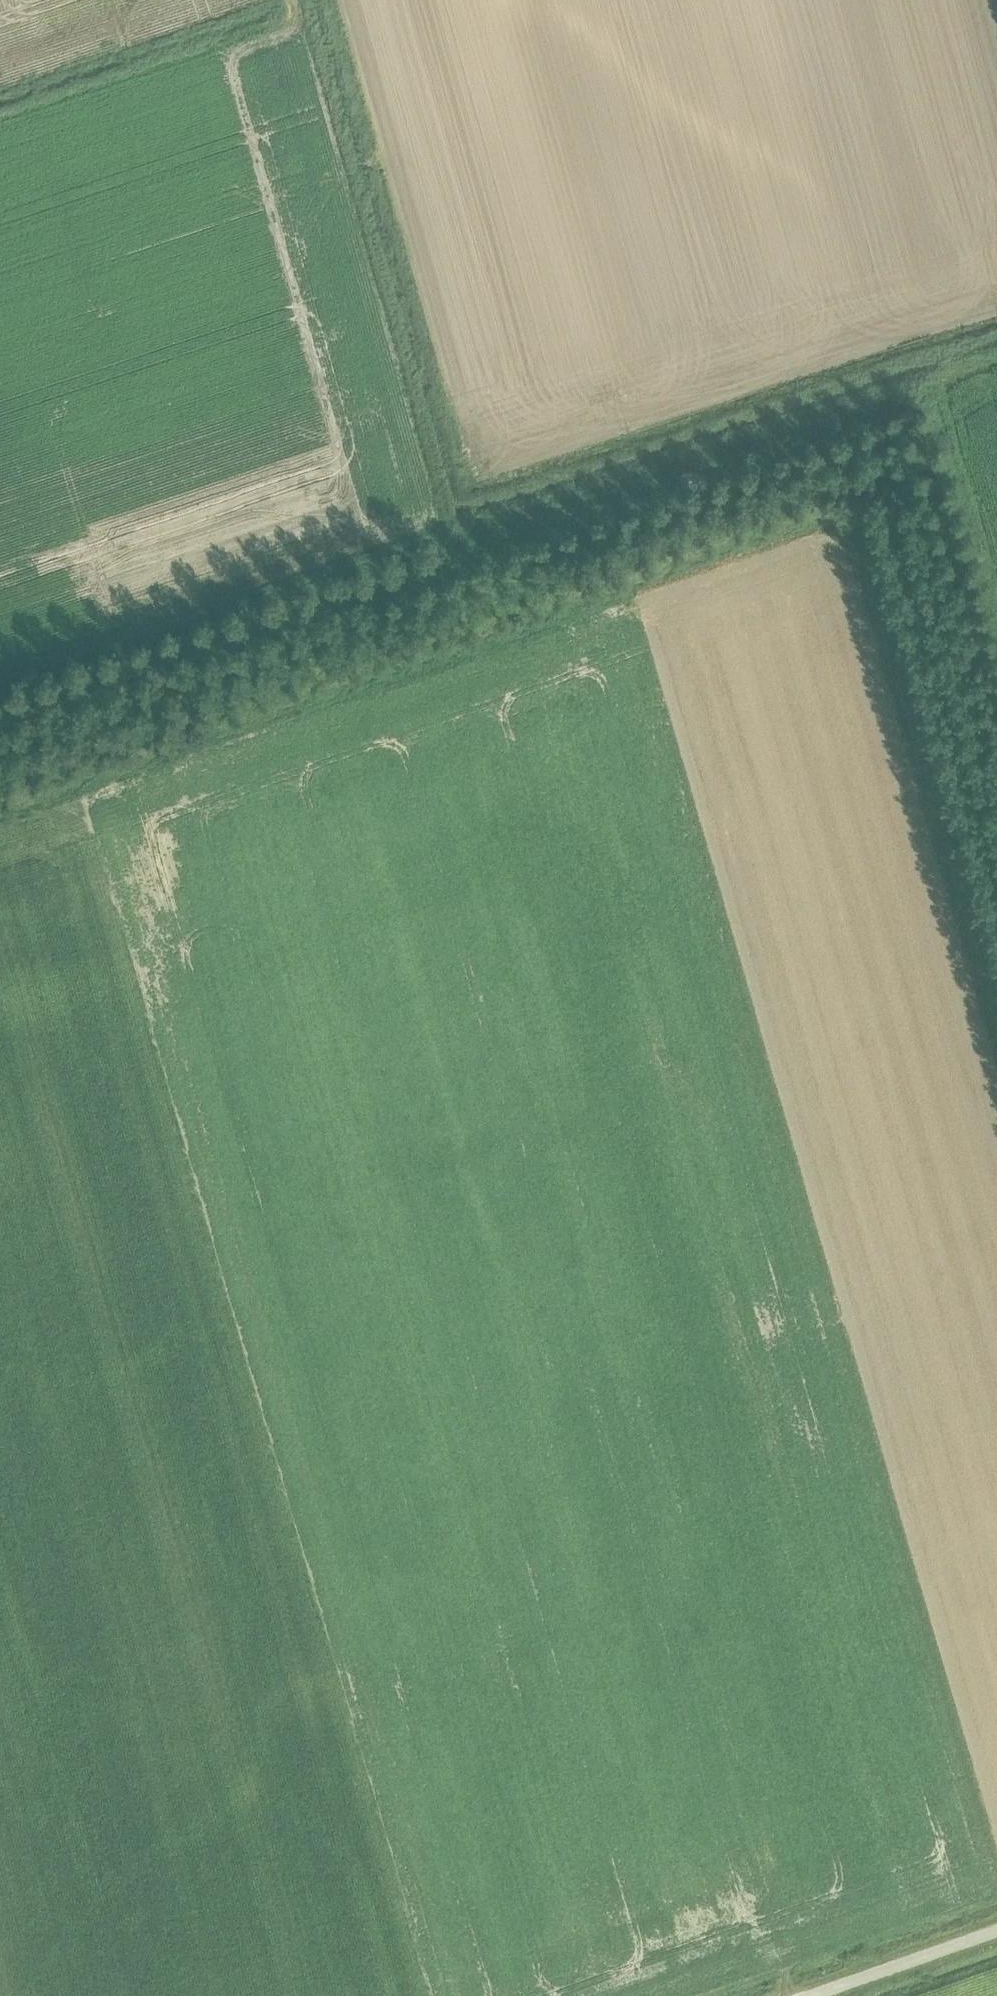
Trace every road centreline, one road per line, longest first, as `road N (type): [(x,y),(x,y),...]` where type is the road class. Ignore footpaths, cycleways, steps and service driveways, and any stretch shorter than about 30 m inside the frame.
road 1 (unclassified): [(996,1930),(810,1995)]

